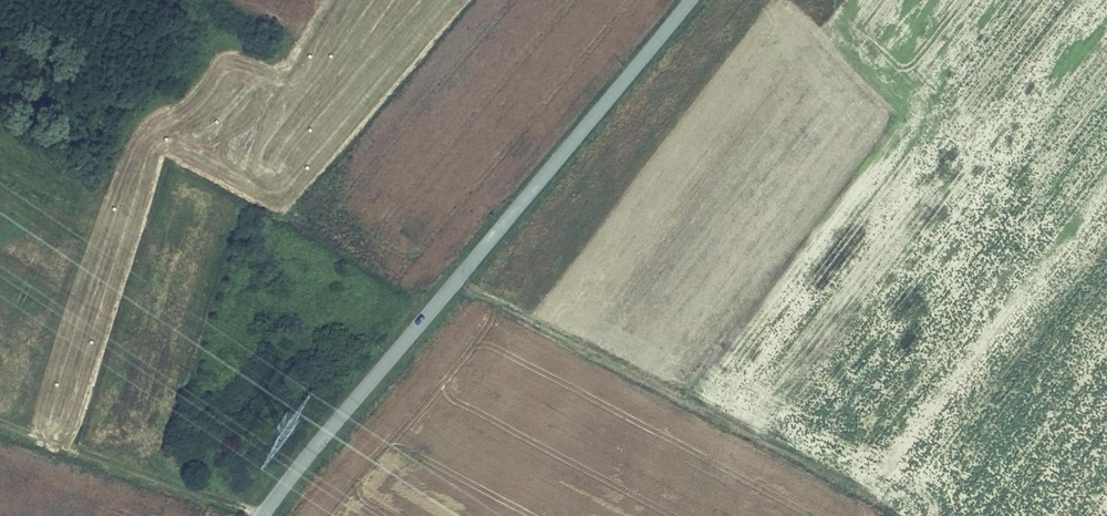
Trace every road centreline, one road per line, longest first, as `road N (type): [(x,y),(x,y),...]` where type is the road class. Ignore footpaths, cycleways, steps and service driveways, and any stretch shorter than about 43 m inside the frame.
road 1 (tertiary): [(262,515),(692,0)]

